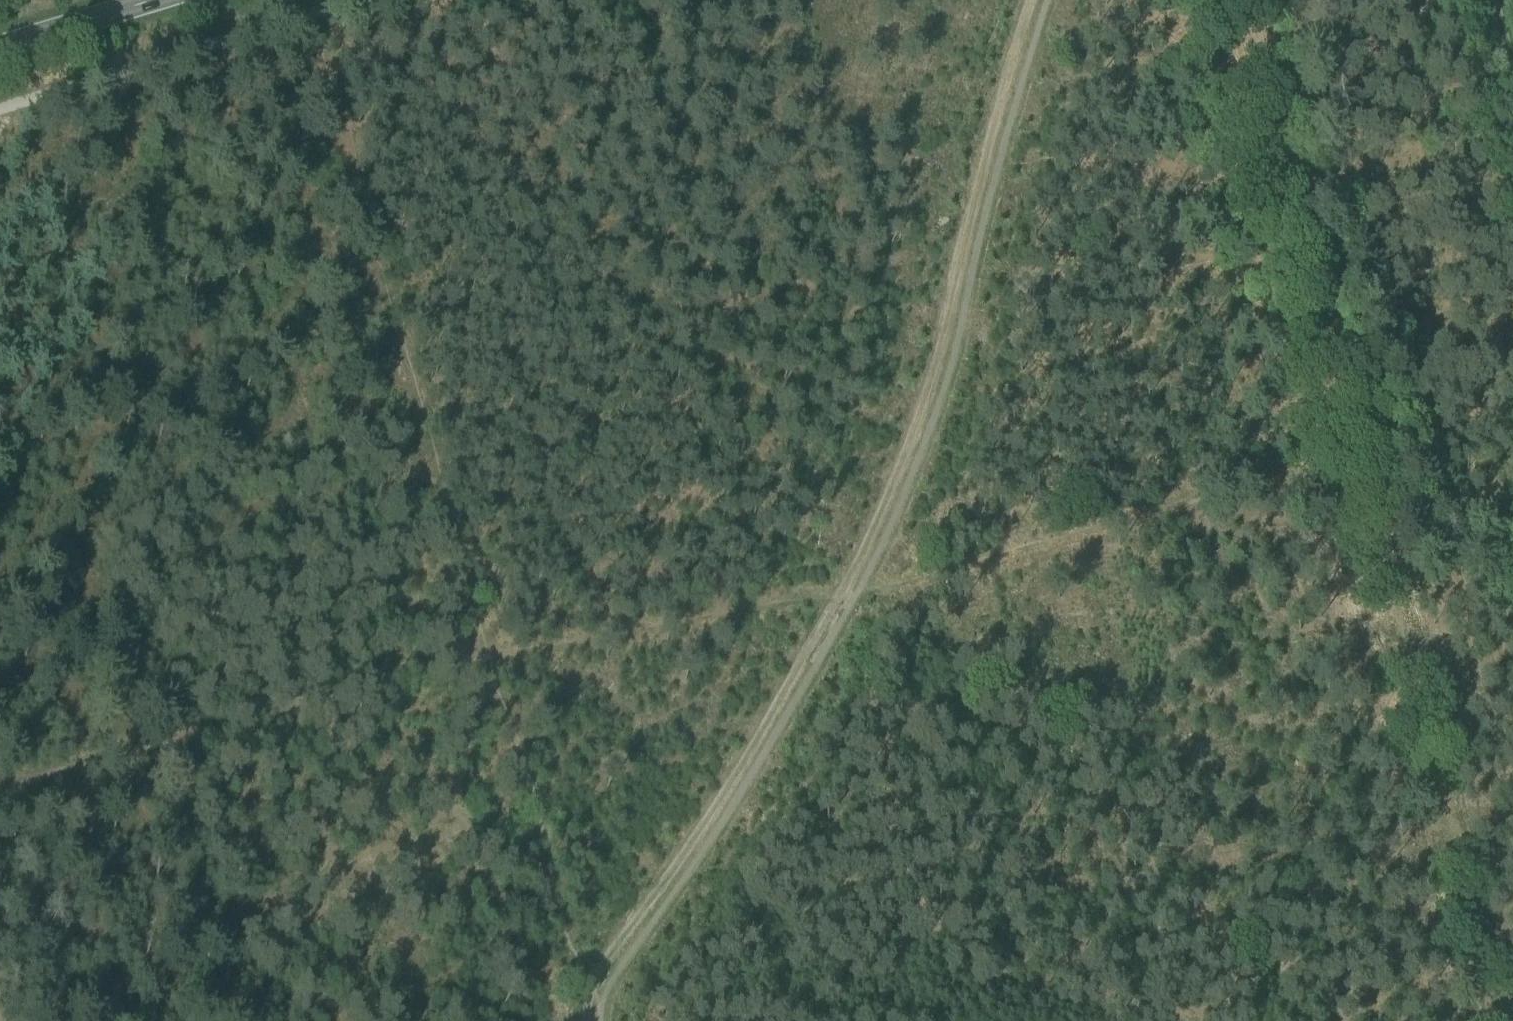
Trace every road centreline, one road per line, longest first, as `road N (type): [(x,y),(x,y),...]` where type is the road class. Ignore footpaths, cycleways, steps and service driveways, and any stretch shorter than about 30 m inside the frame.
road 1 (secondary): [(154,0),(0,47)]

